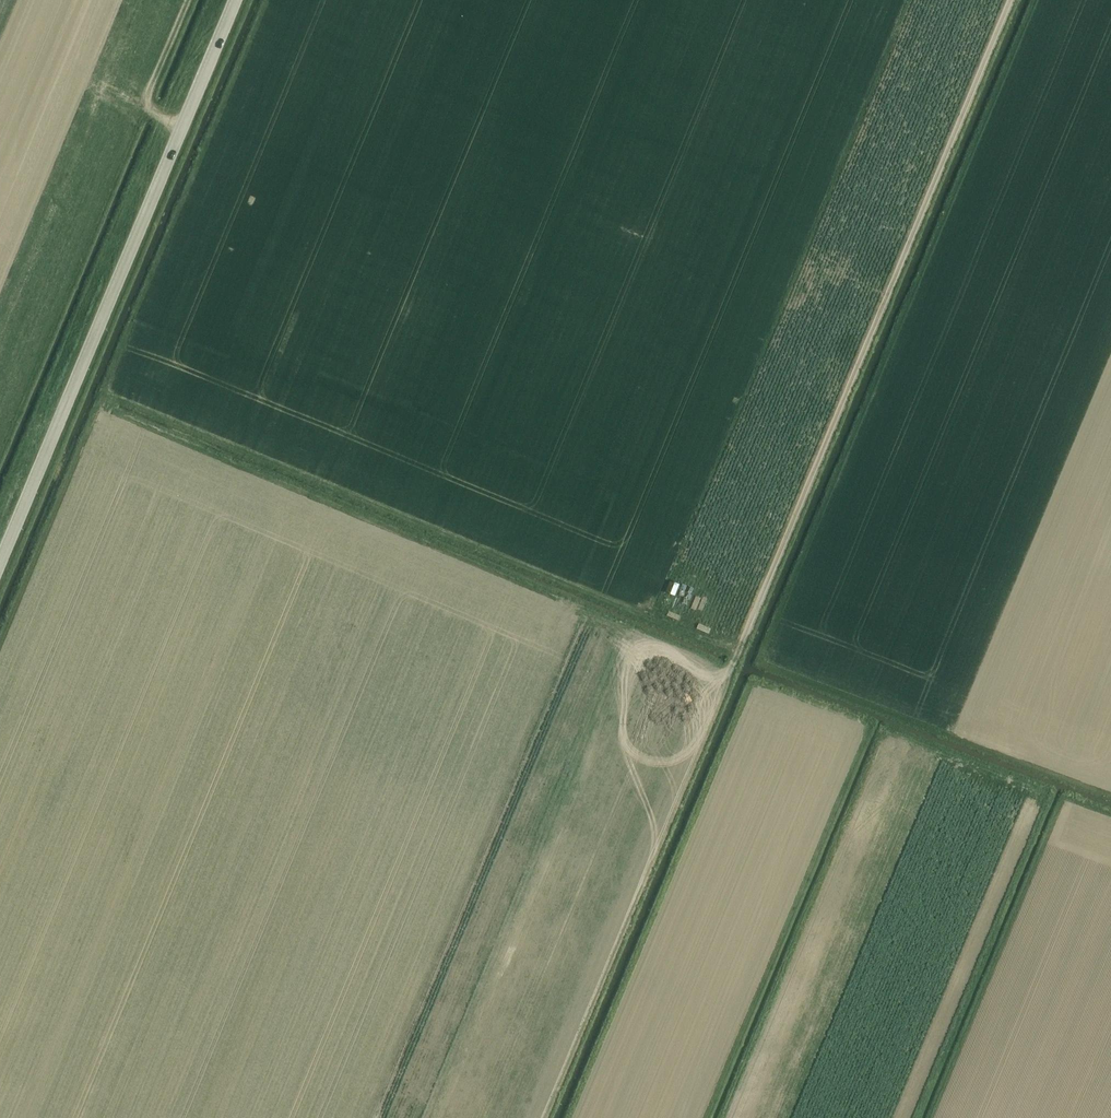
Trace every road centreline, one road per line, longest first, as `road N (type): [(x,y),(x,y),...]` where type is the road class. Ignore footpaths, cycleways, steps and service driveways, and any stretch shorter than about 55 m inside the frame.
road 1 (tertiary): [(0,564),(236,0)]

